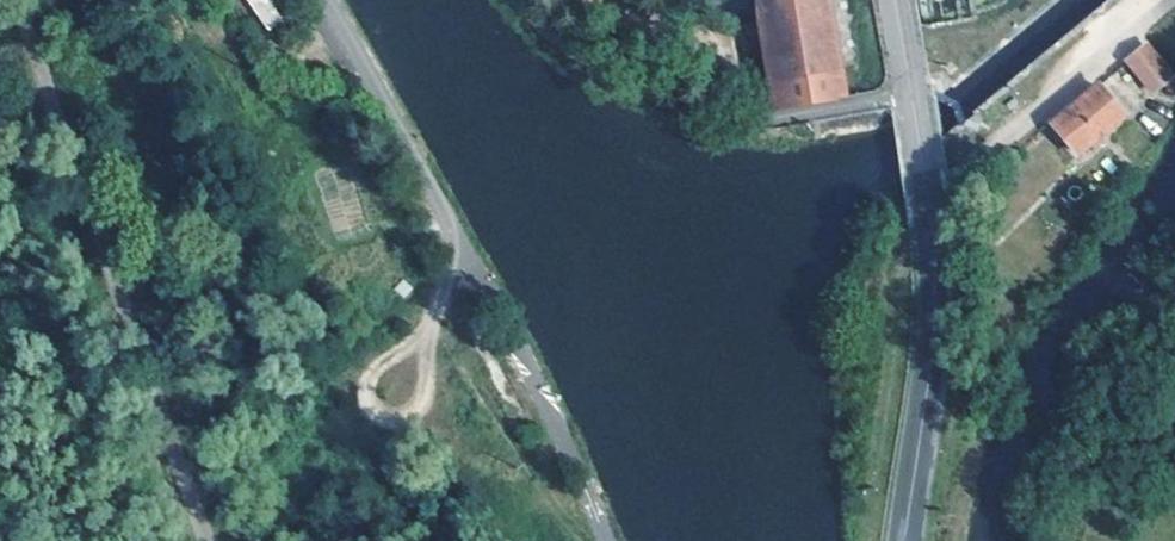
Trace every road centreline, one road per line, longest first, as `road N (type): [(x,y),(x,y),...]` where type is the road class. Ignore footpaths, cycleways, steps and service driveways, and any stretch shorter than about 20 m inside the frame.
road 1 (tertiary): [(902,540),(933,317),(926,192)]

